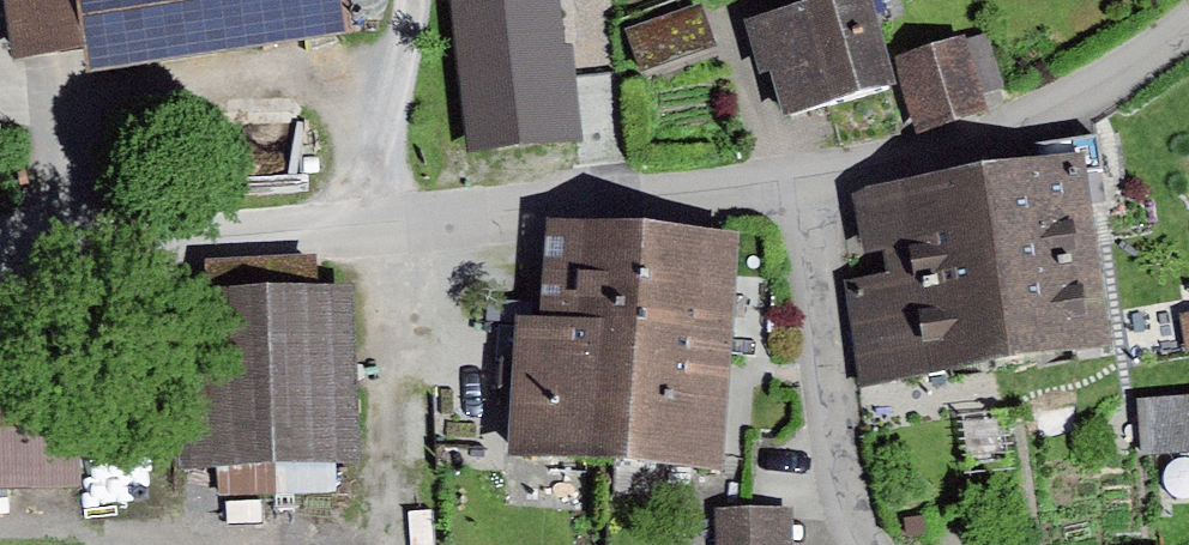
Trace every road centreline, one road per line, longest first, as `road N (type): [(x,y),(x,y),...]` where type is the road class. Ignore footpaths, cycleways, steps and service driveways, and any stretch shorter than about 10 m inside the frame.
road 1 (residential): [(0,240),(369,227),(801,186),(1006,128),(1081,93),(1188,8)]
road 2 (track): [(848,544),(801,186)]
road 3 (track): [(369,227),(411,0)]

